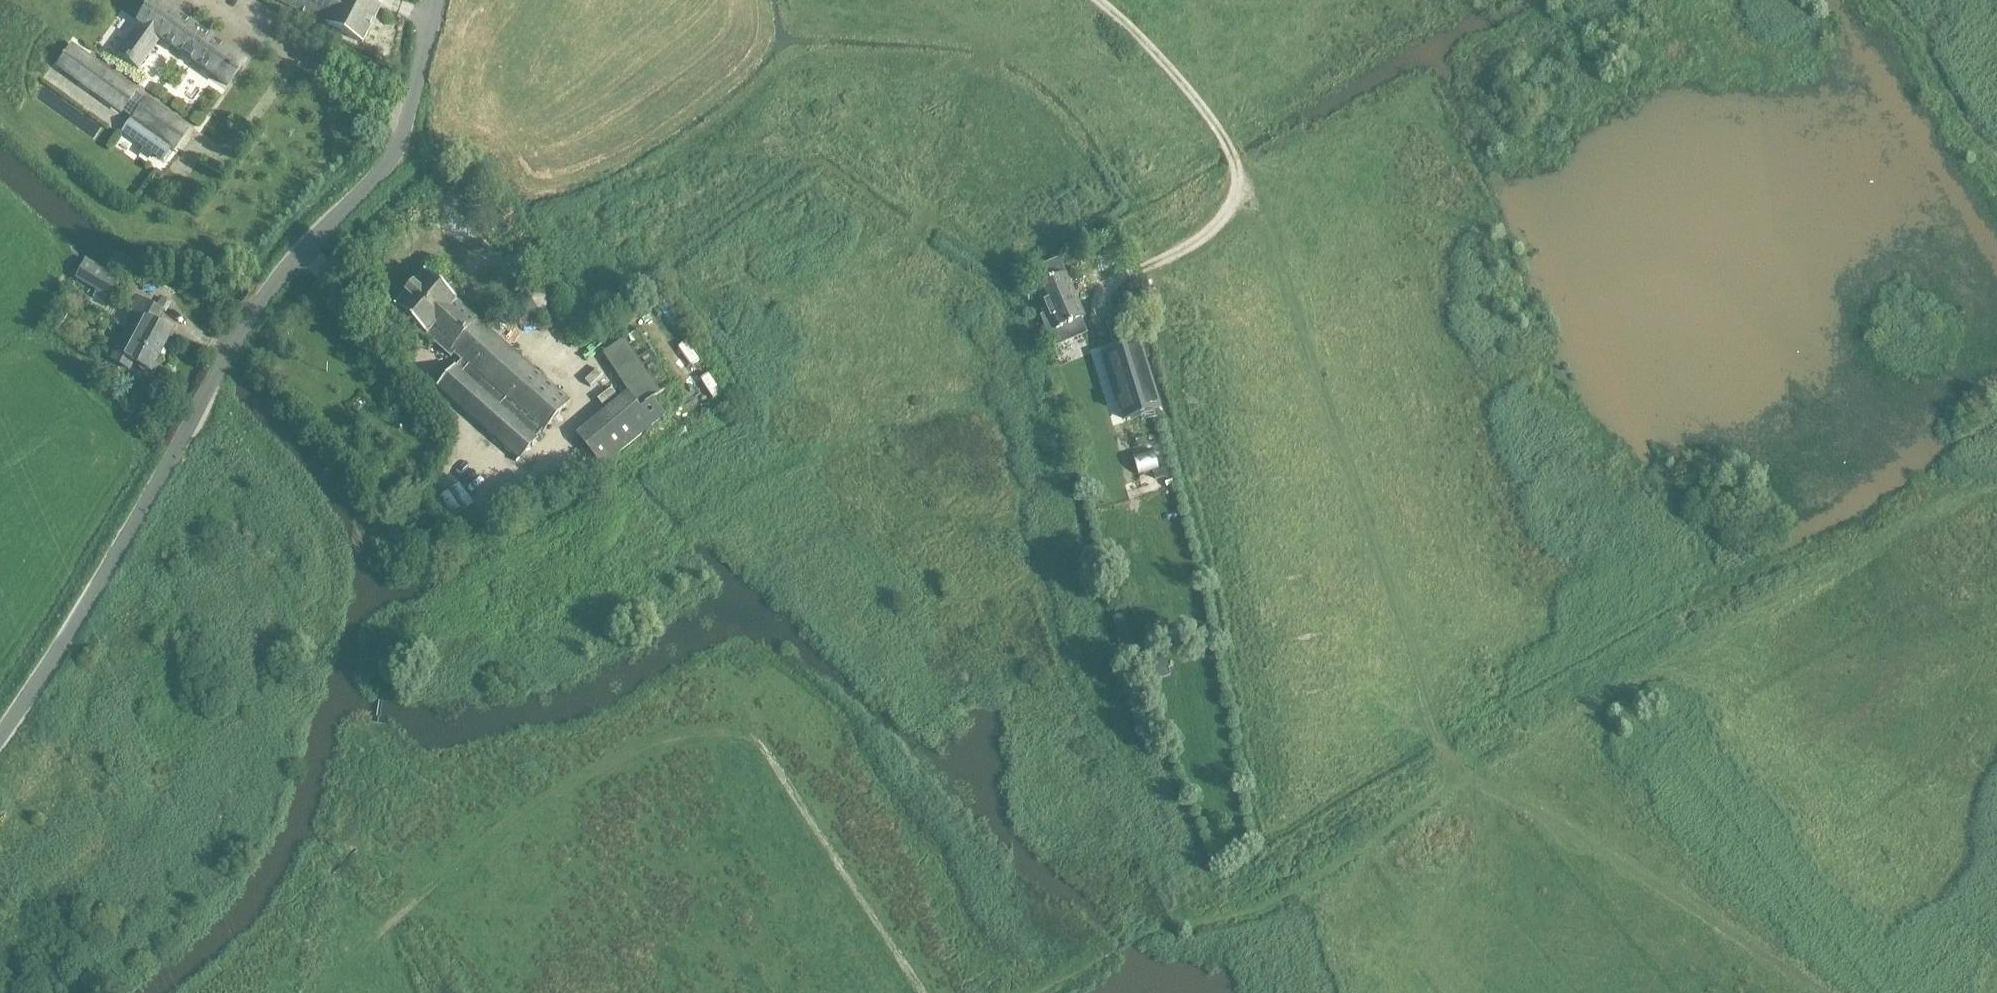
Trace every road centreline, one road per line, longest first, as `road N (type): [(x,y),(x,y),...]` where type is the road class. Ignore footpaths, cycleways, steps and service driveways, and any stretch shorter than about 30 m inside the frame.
road 1 (unclassified): [(0,734),(70,632),(241,324),(390,159),(438,0)]
road 2 (track): [(926,992),(767,753),(748,730),(734,728),(677,732),(595,769),(468,856),(319,992)]
road 3 (track): [(1233,155),(1238,196),(1222,218),(1195,242),(1109,281),(1095,298),(1097,356),(1128,473)]
road 4 (track): [(210,0),(405,119)]
road 5 (track): [(1095,0),(1204,106),(1233,155)]

